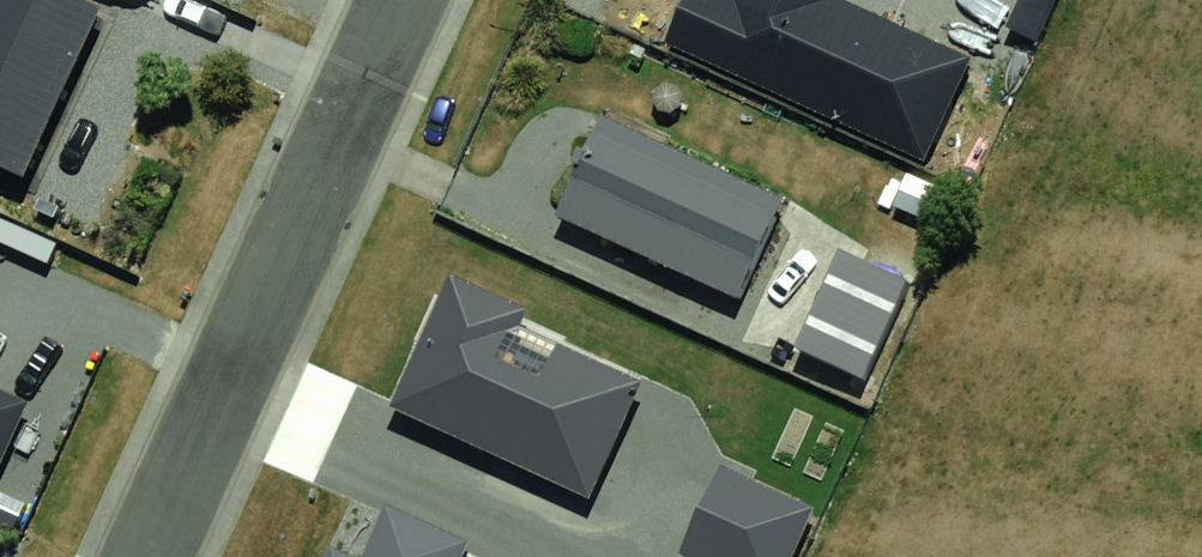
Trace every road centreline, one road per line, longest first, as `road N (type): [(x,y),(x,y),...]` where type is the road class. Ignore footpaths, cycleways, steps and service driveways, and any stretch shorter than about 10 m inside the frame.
road 1 (residential): [(144,556),(397,0)]

